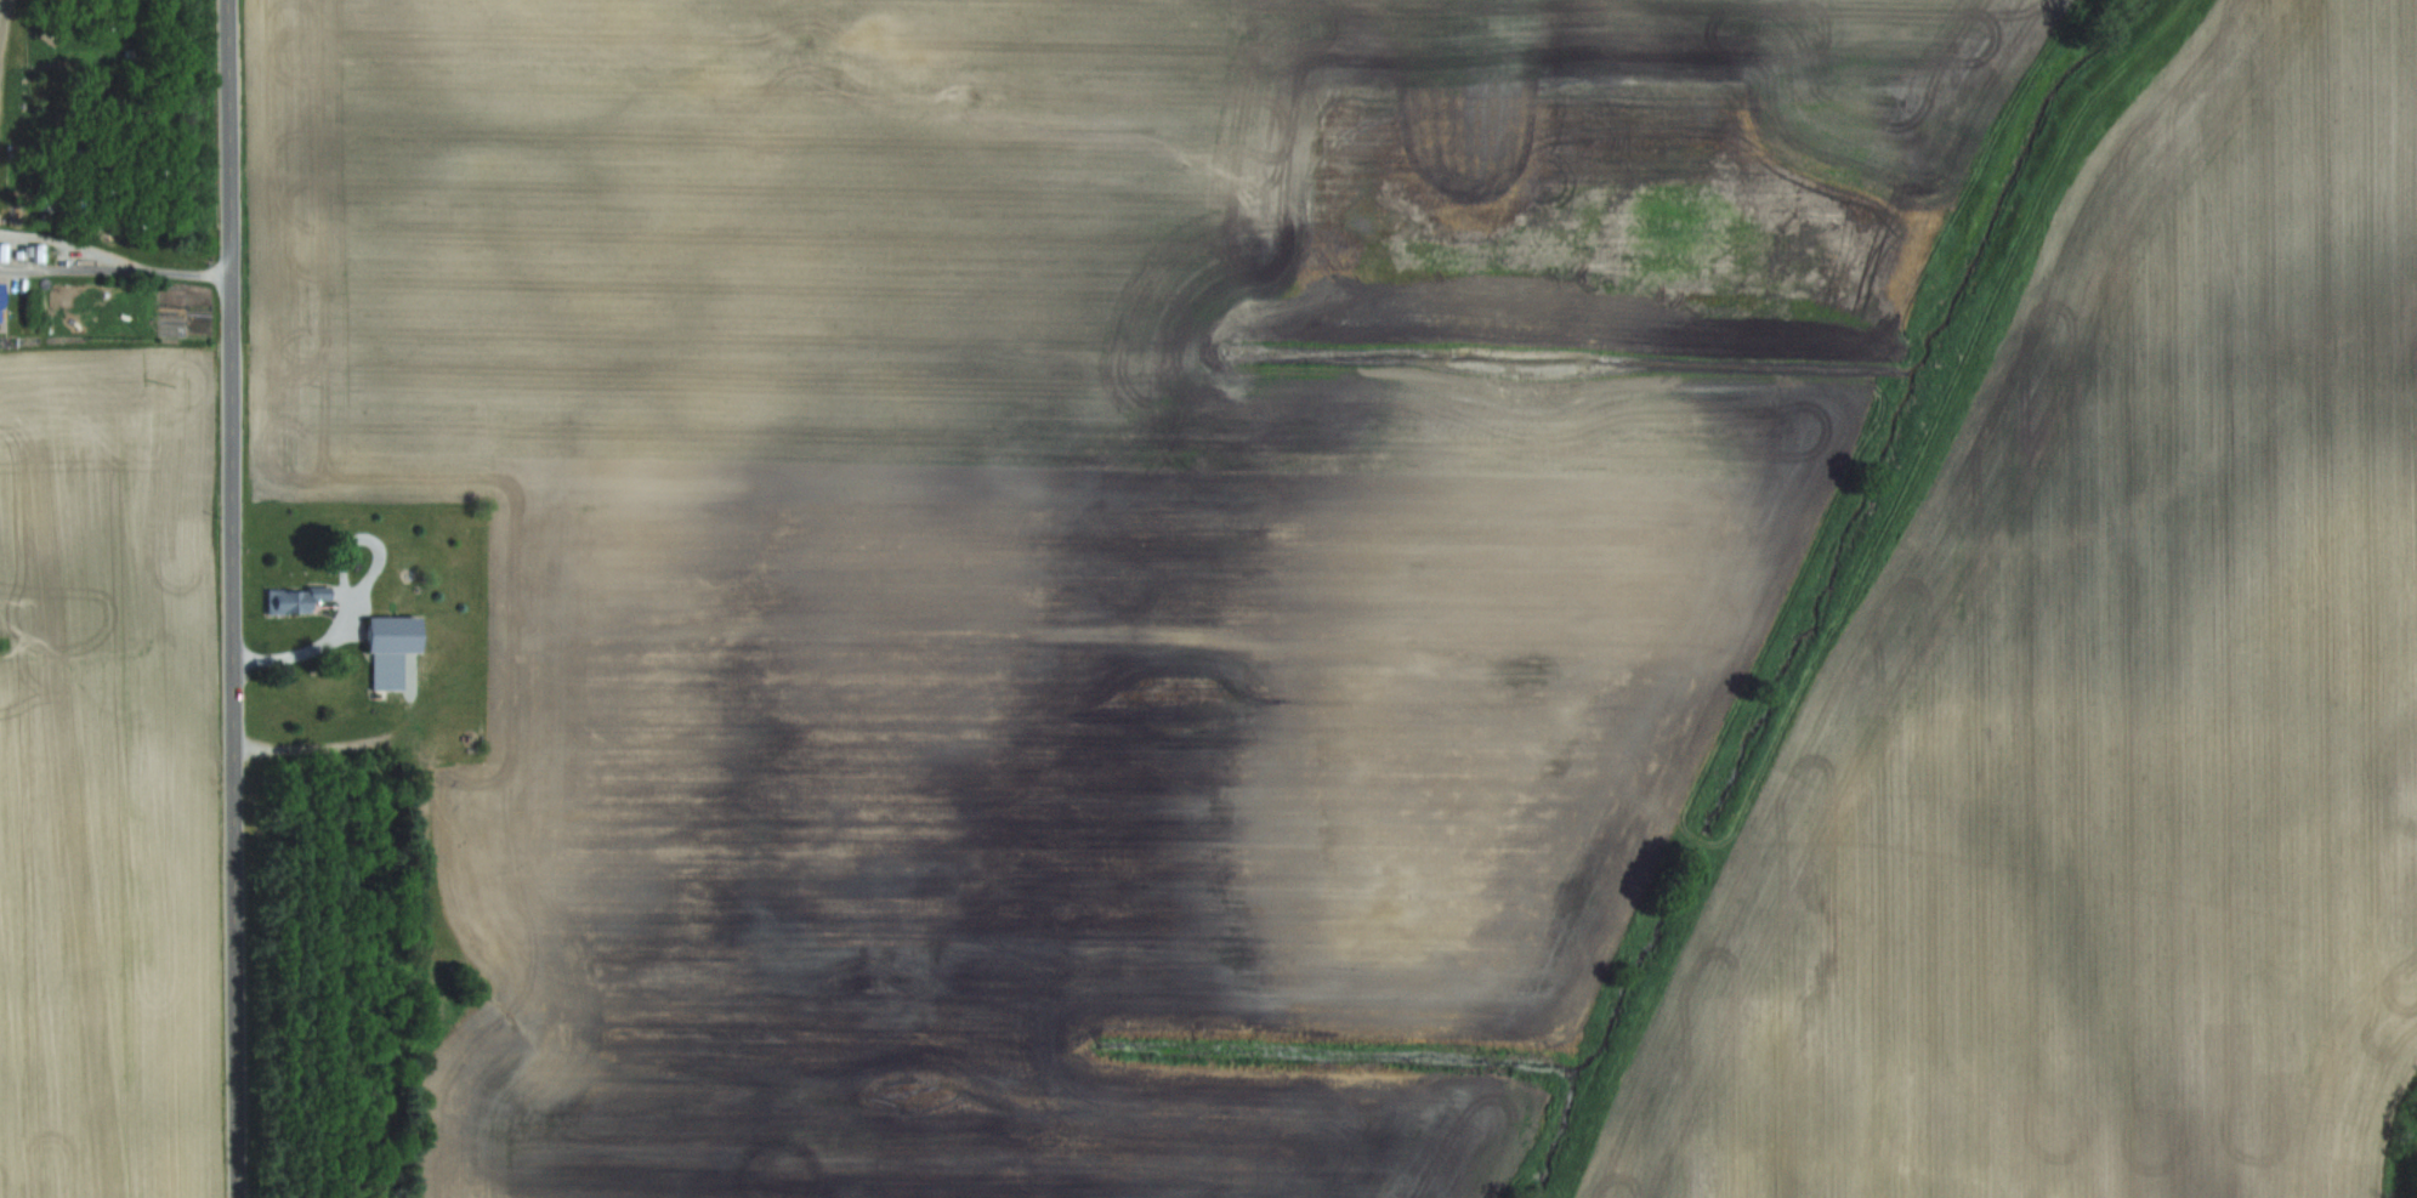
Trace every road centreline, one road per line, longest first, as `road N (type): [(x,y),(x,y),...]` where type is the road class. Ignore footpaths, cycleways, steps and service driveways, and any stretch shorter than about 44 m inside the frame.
road 1 (residential): [(238,1197),(227,0)]

